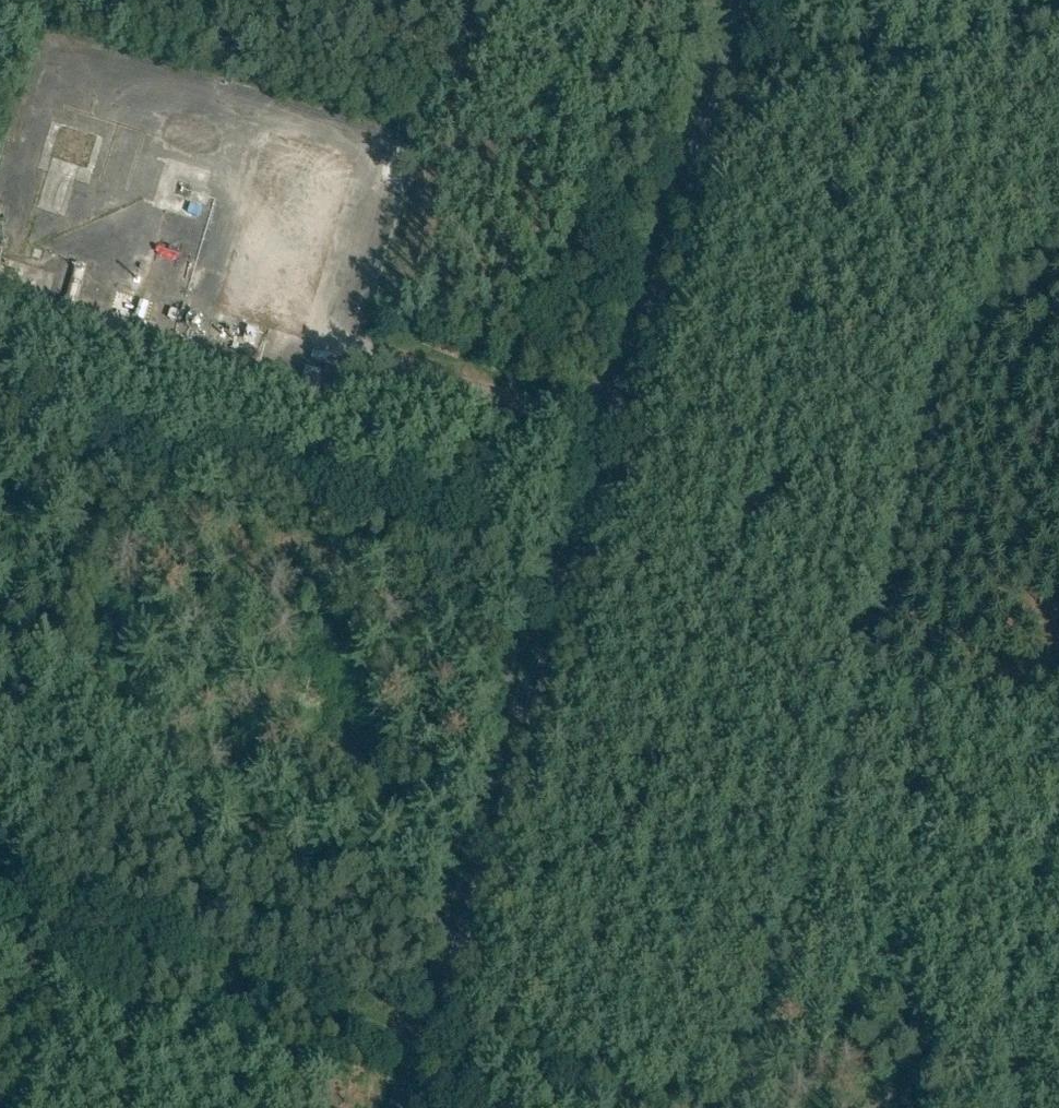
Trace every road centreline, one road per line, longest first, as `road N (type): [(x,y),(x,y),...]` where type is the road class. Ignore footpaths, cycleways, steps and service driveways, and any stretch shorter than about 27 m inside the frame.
road 1 (tertiary): [(405,1107),(613,421),(753,0)]
road 2 (track): [(0,901),(423,1049)]

